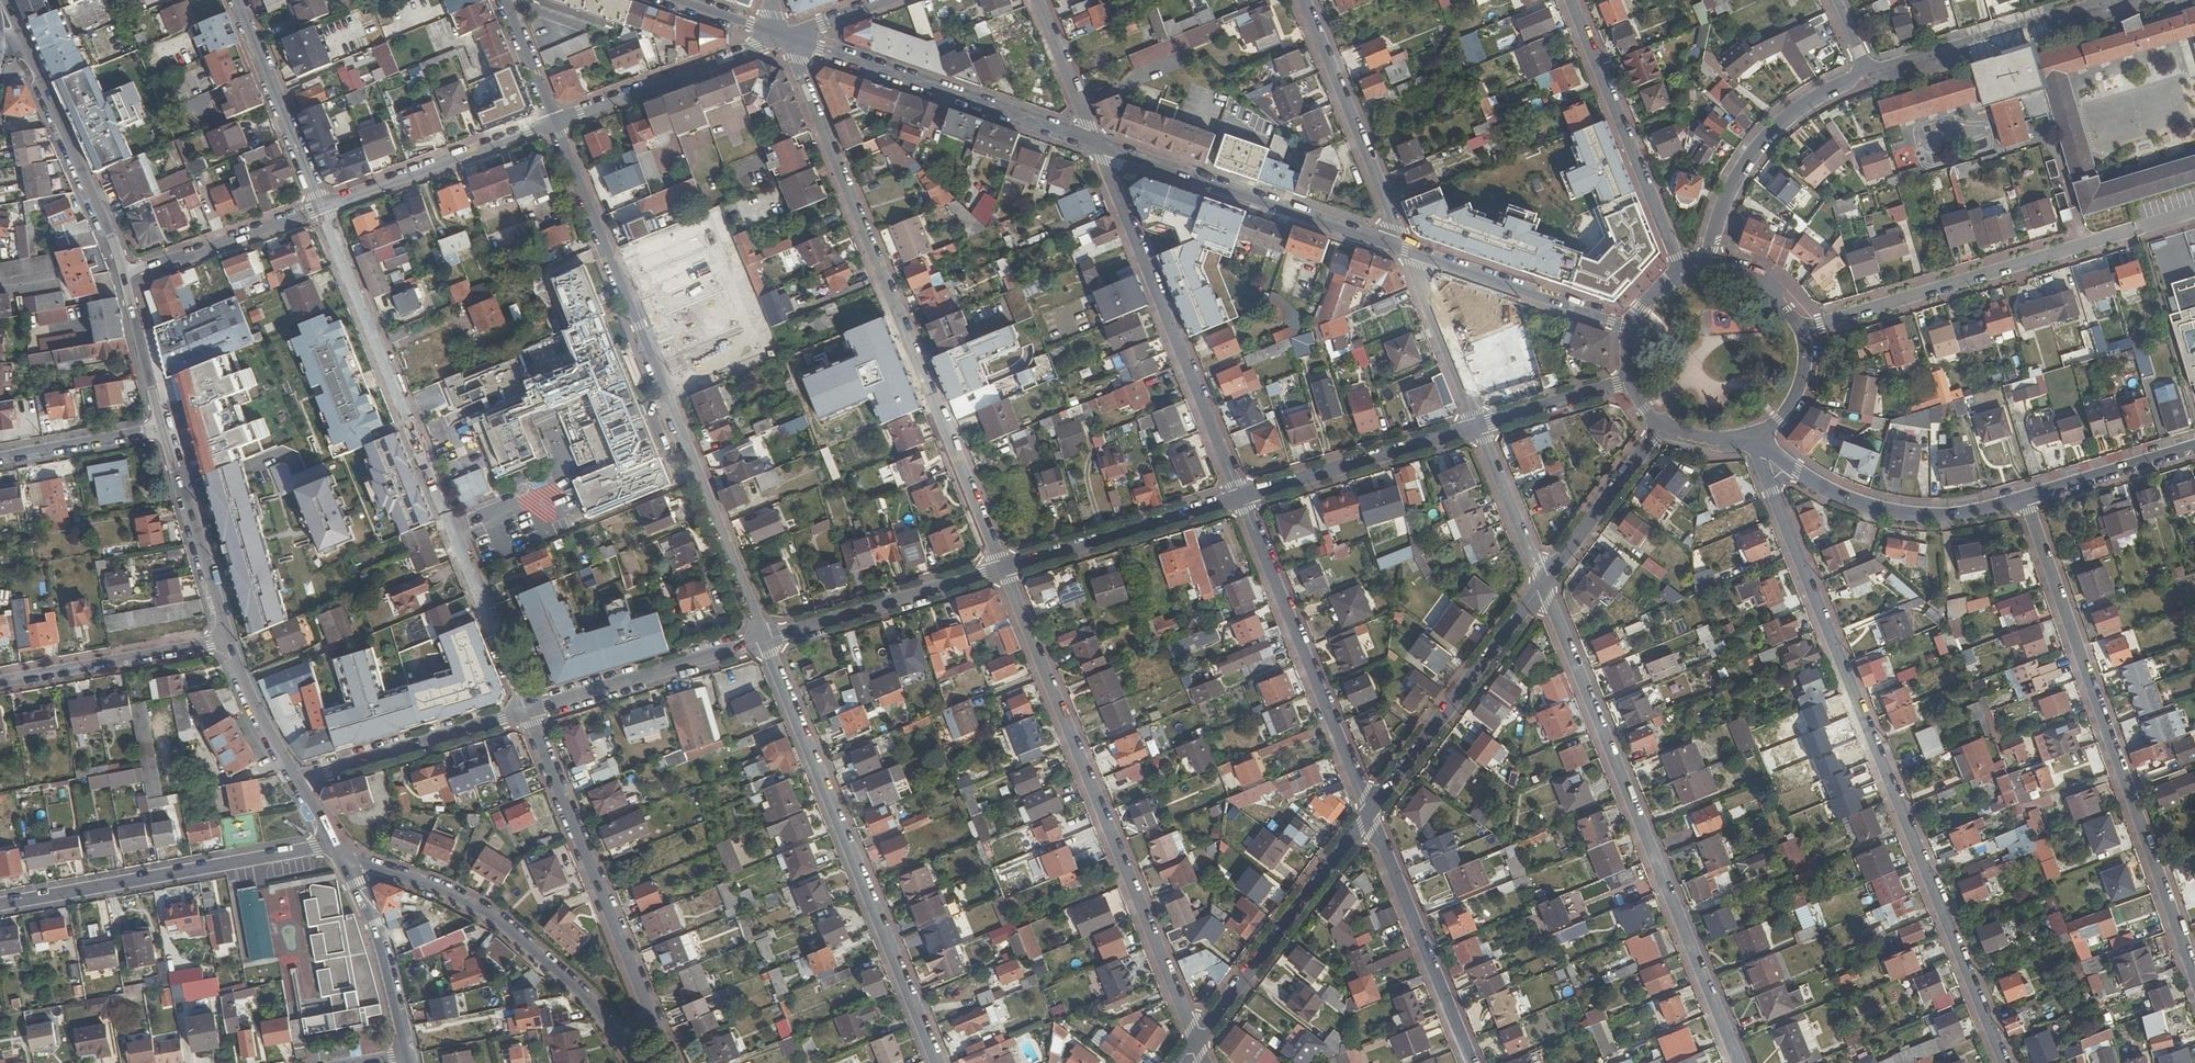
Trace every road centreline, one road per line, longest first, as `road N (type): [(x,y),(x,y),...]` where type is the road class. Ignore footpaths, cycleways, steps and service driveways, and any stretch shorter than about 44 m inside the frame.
road 1 (residential): [(1770,489),(2005,1062)]
road 2 (residential): [(788,37),(1003,567)]
road 3 (residential): [(552,122),(764,642)]
road 4 (residential): [(526,710),(321,207)]
road 5 (residential): [(1738,1062),(1543,585)]
road 6 (residential): [(1003,567),(1196,1043)]
road 7 (residential): [(2026,500),(2194,976)]
road 8 (residential): [(764,642),(938,1062)]
road 9 (residential): [(1800,329),(2194,211)]
road 10 (residential): [(1241,497),(1097,146)]
road 11 (residential): [(1370,814),(1241,497)]
road 12 (residential): [(332,841),(0,904)]
road 13 (residential): [(655,1021),(526,710)]
road 14 (residential): [(1097,146),(1408,250)]
road 15 (residential): [(788,37),(1097,146)]
road 16 (residential): [(615,1035),(561,974),(473,905),(348,864)]
road 17 (residential): [(1571,0),(1683,274)]
road 18 (residential): [(1370,814),(1196,1043)]
road 19 (residential): [(1543,585),(1370,814)]
road 20 (residential): [(1408,250),(1304,0)]
road 21 (residential): [(1472,1062),(1370,814)]
road 22 (residential): [(1871,76),(1809,103),(1743,165),(1705,268)]
road 23 (secondary): [(126,279),(24,43)]
road 24 (residential): [(552,122),(788,37)]
road 25 (residential): [(1003,567),(764,642)]
road 26 (residential): [(1241,497),(1003,567)]
road 27 (residential): [(2107,1),(1871,76)]
road 28 (residential): [(764,642),(526,710)]
road 29 (residential): [(1478,427),(1241,497)]
road 30 (residential): [(321,207),(552,122)]
road 31 (residential): [(1792,468),(1831,493),(1914,516),(2026,500)]
road 32 (residential): [(526,710),(298,784)]
road 33 (residential): [(1408,250),(1633,327)]
road 34 (residential): [(227,641),(0,682)]
road 35 (residential): [(321,207),(238,0)]
road 36 (secondary): [(227,641),(164,431)]
road 37 (residential): [(126,279),(321,207)]
road 38 (secondary): [(408,1056),(379,940),(348,864)]
road 39 (residential): [(1662,426),(1543,585)]
road 40 (residential): [(1478,427),(1408,250)]
road 41 (residential): [(2026,500),(2194,447)]
road 42 (residential): [(1543,585),(1478,427)]
road 43 (residential): [(164,431),(0,460)]
road 44 (residential): [(1631,380),(1478,427)]
road 45 (secondary): [(298,784),(227,641)]
road 46 (residential): [(1097,146),(1038,0)]
road 47 (secondary): [(164,431),(126,279)]
road 48 (residential): [(502,0),(552,122)]
road 49 (residential): [(1756,434),(1793,399),(1805,353),(1800,329)]
road 50 (residential): [(1800,329),(1773,289),(1729,269),(1705,268)]

